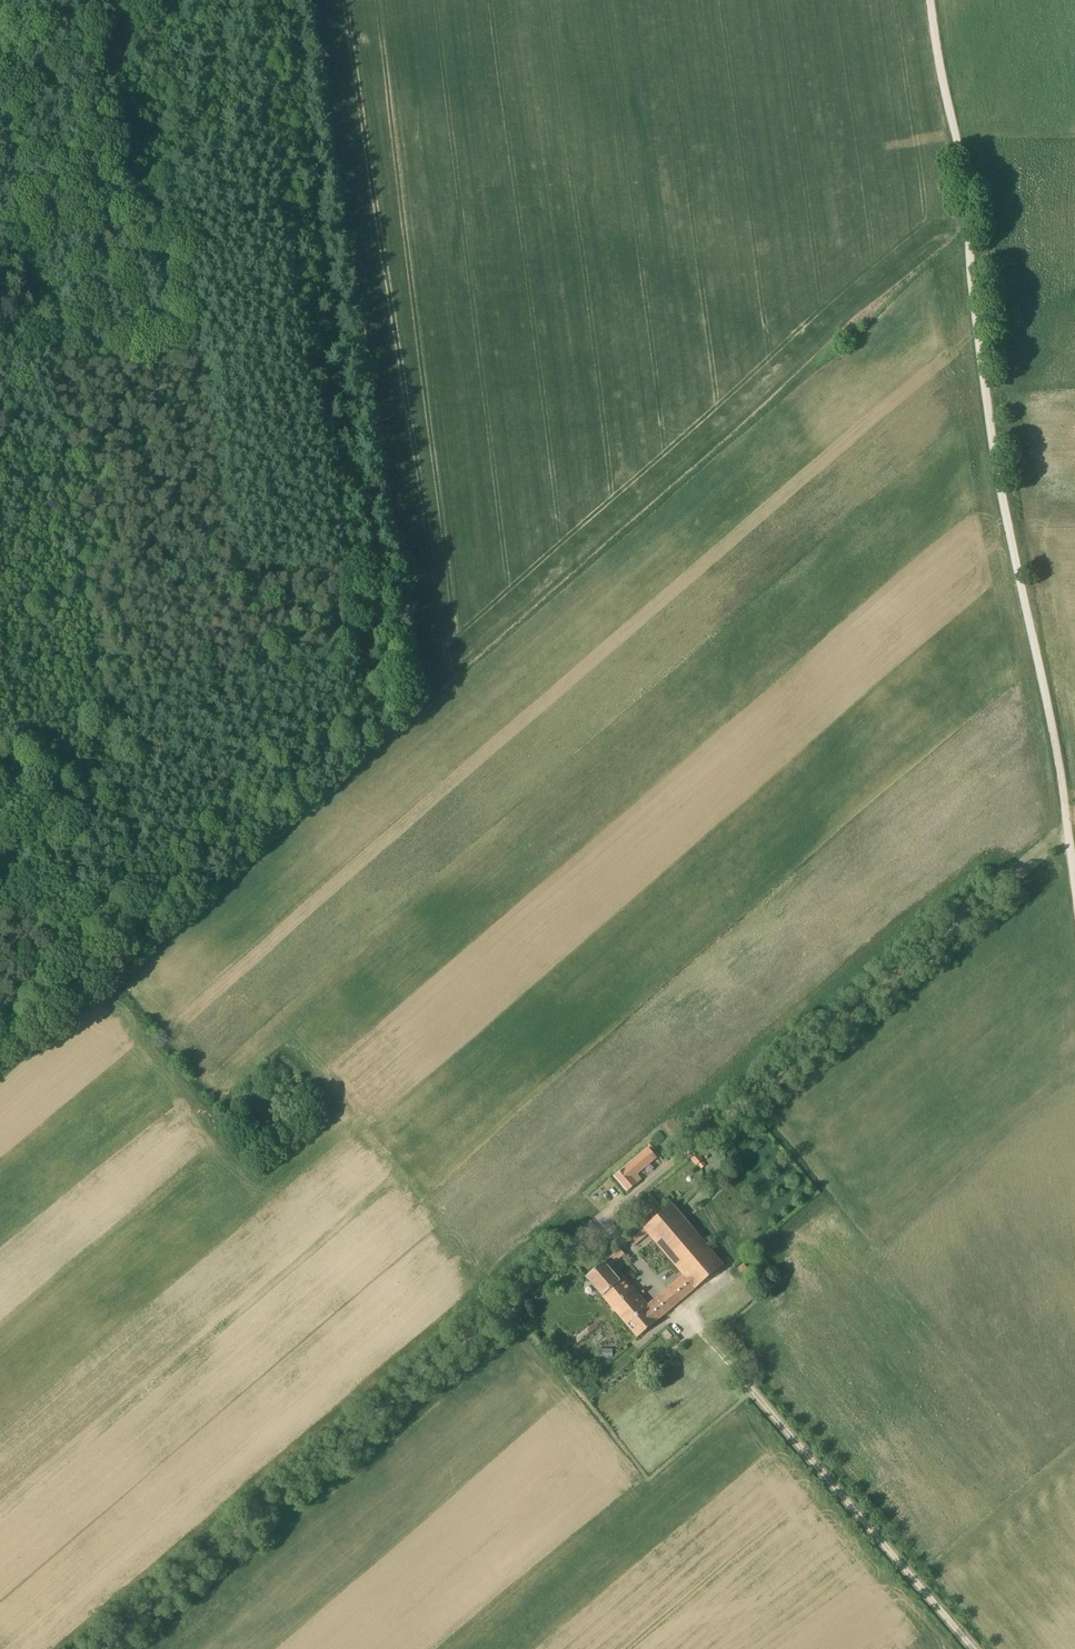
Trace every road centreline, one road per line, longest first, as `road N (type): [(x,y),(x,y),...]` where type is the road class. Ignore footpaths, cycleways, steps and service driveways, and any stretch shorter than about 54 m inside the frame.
road 1 (track): [(1074,897),(1040,658),(992,430),(963,160),(929,0)]
road 2 (unclassified): [(556,1264),(105,1648)]
road 3 (track): [(692,1319),(973,1648)]
road 4 (track): [(748,1104),(1068,830)]
road 5 (track): [(0,836),(96,981)]

